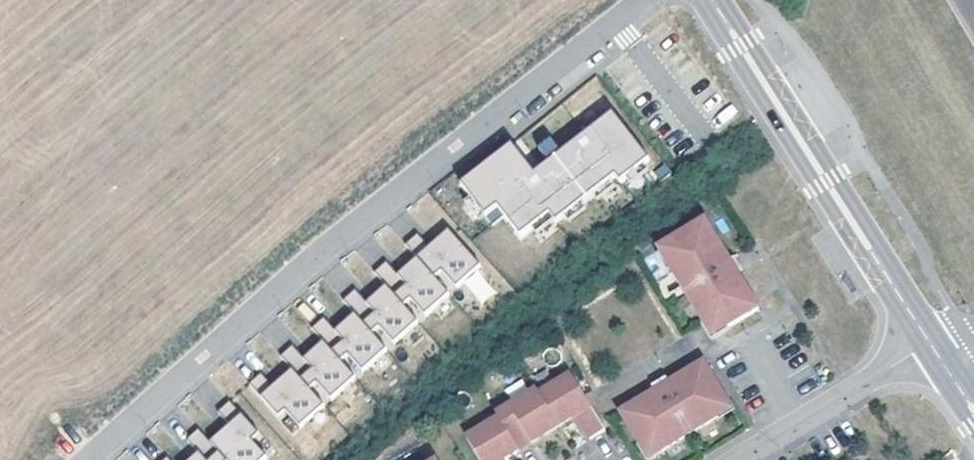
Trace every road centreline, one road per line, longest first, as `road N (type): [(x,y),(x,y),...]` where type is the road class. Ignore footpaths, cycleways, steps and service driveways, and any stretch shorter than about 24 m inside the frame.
road 1 (residential): [(86,459),(457,145),(643,0)]
road 2 (tertiary): [(935,350),(714,0)]
road 3 (residential): [(752,459),(935,350)]

